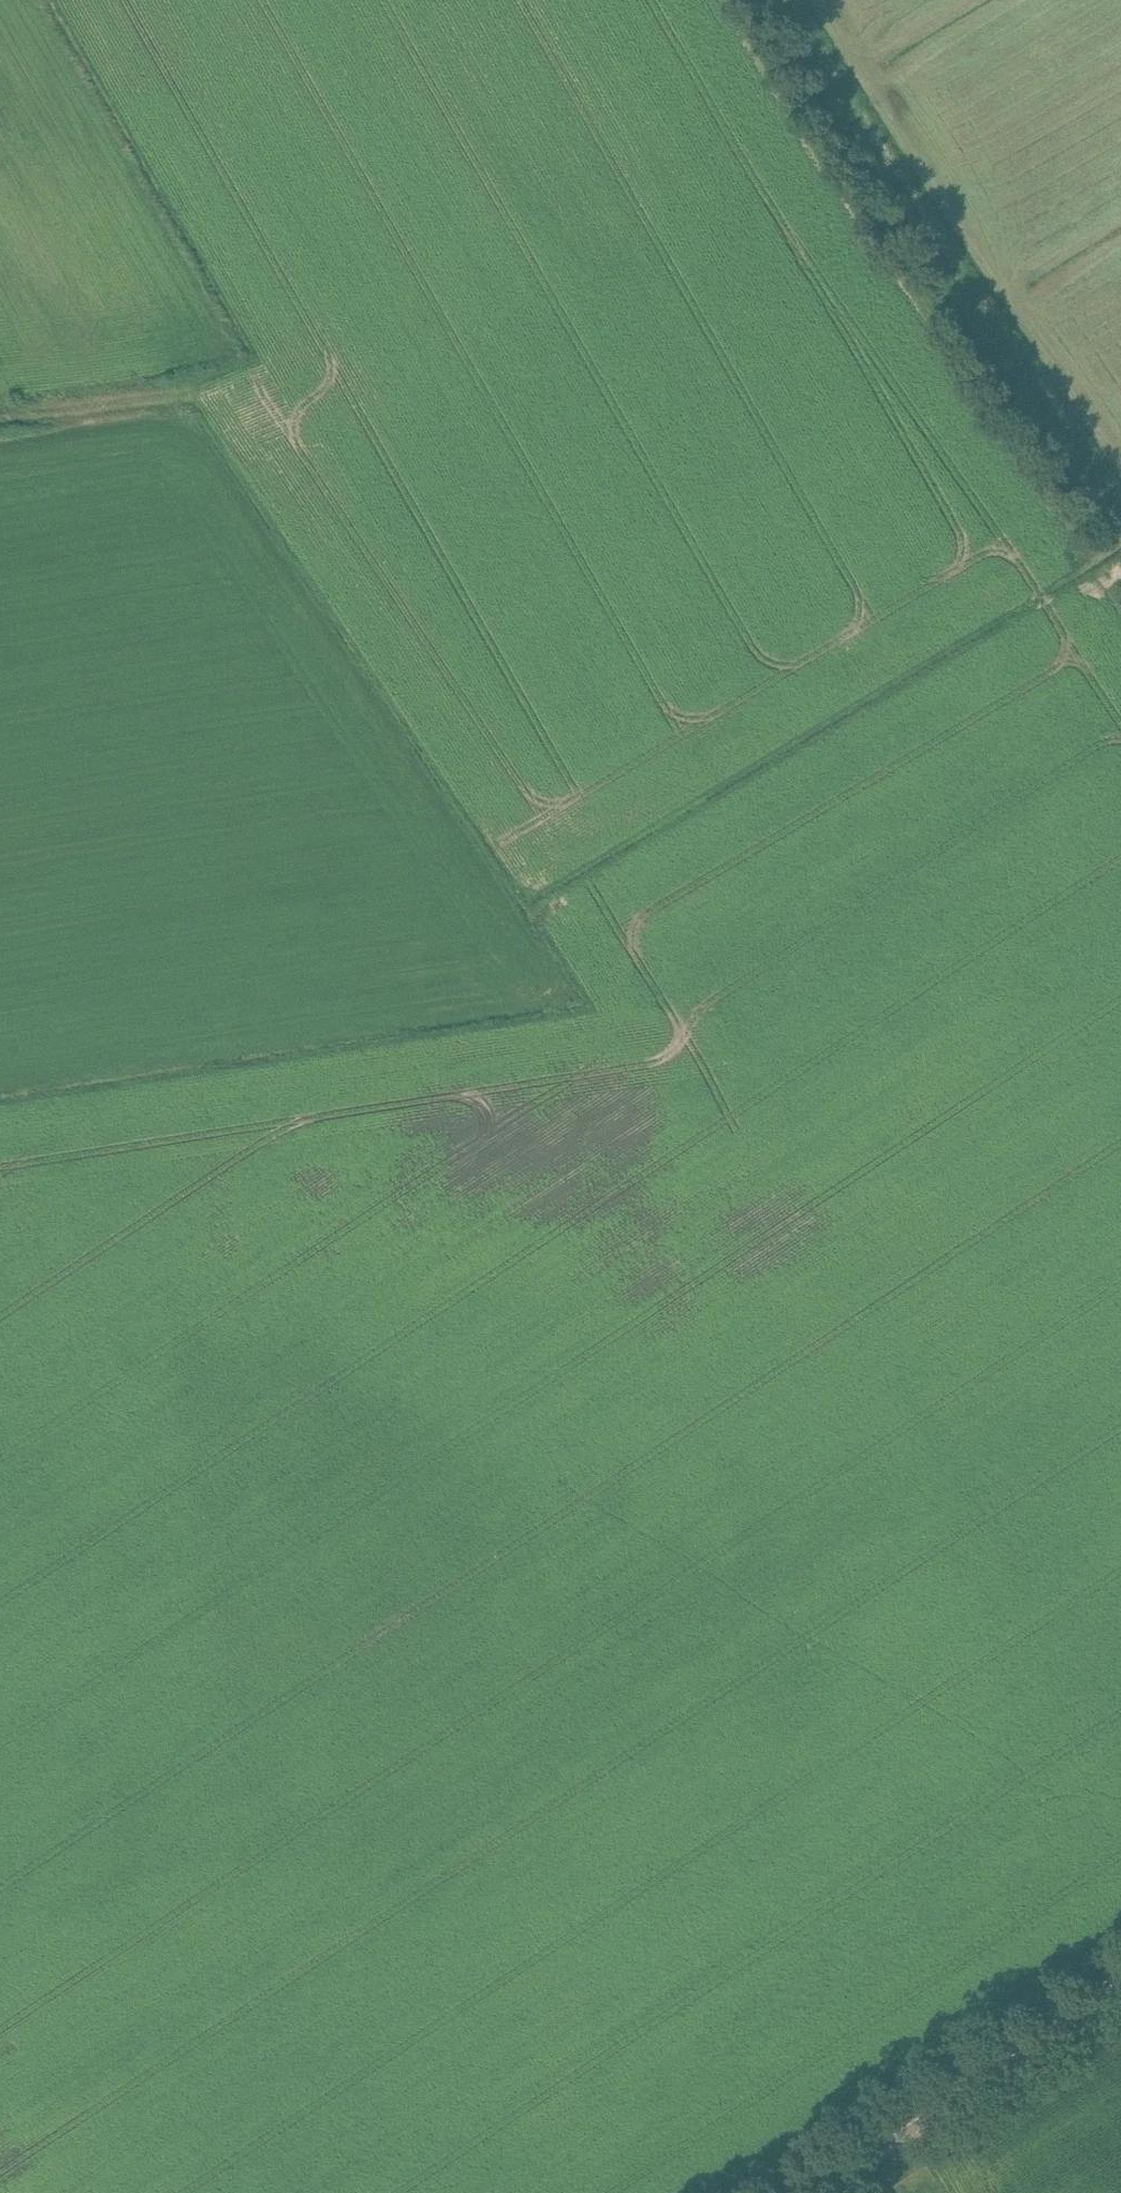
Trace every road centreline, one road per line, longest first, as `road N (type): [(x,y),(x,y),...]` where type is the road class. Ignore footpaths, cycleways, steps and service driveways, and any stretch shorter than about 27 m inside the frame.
road 1 (unclassified): [(813,2192),(1120,1990)]

